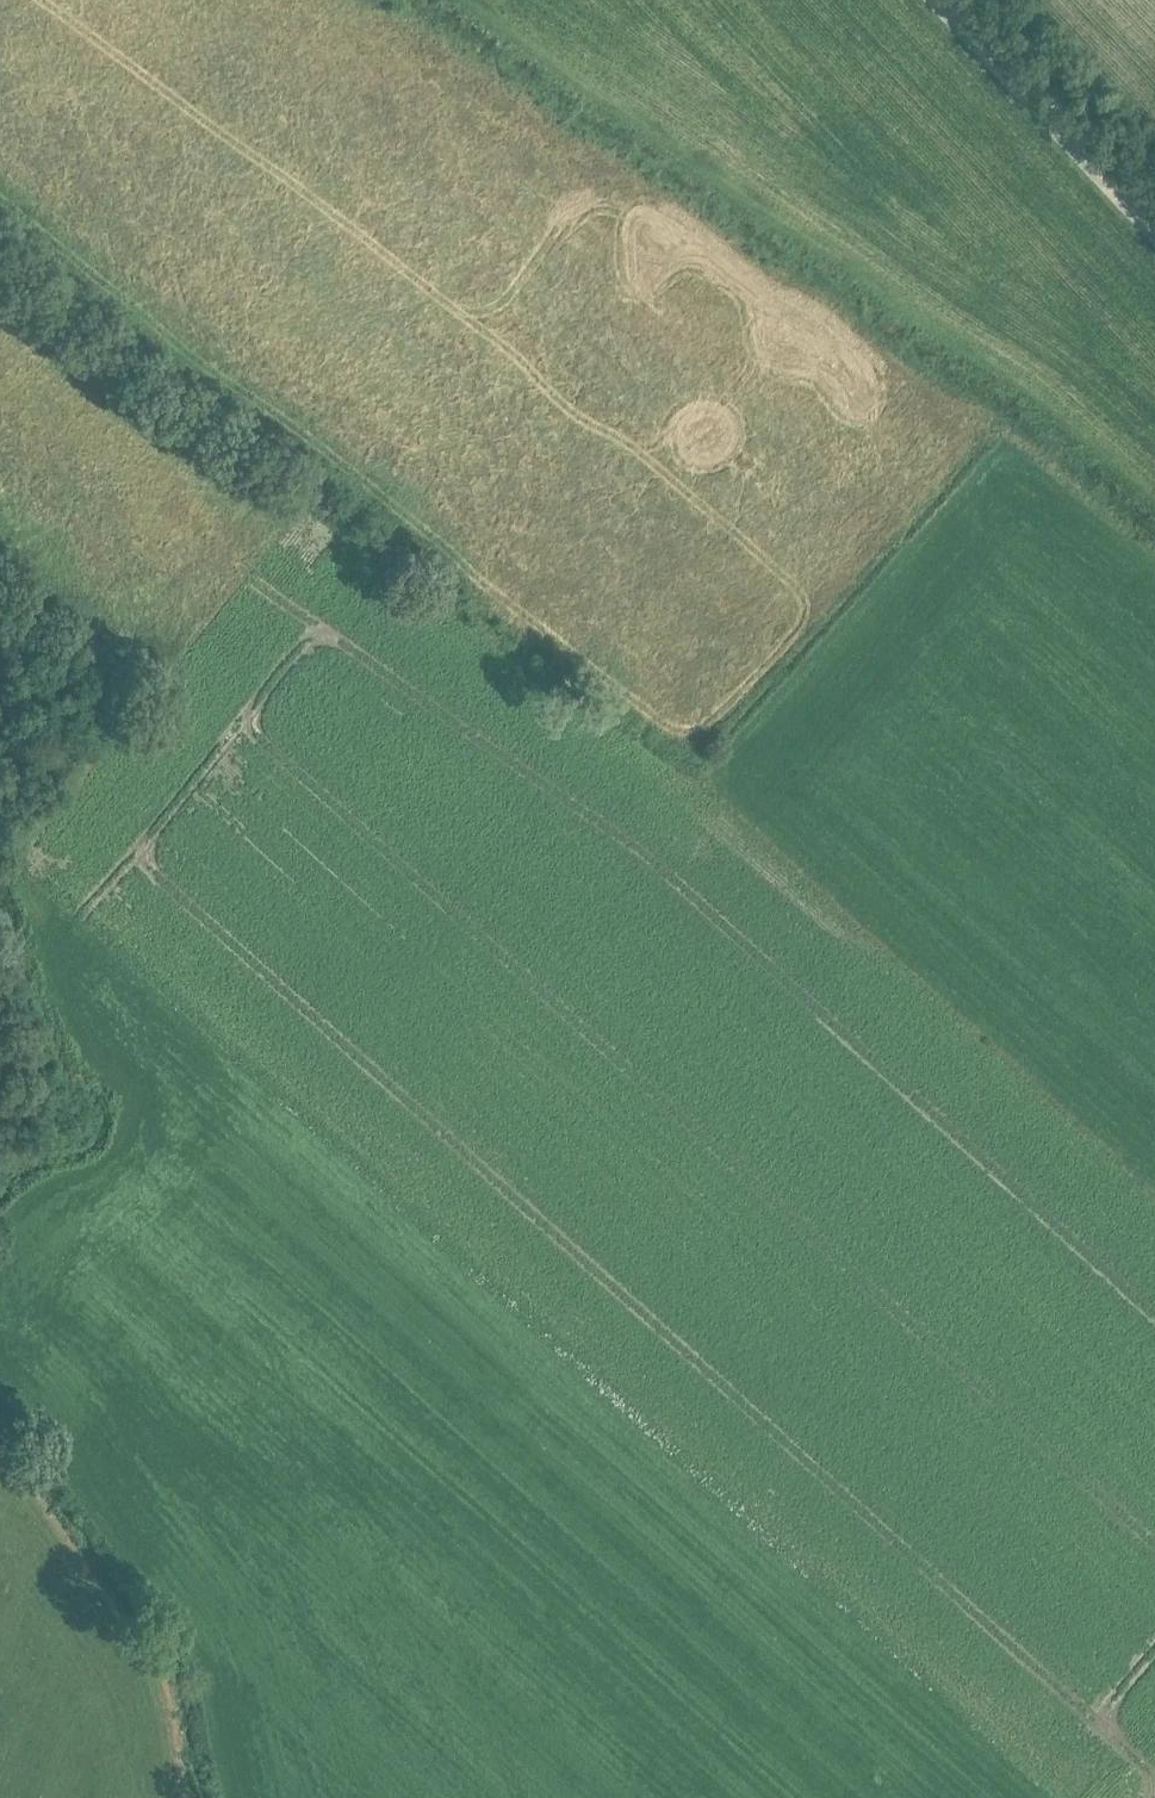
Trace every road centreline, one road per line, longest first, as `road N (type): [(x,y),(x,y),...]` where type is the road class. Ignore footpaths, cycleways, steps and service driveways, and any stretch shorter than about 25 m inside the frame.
road 1 (track): [(1154,216),(952,0)]

